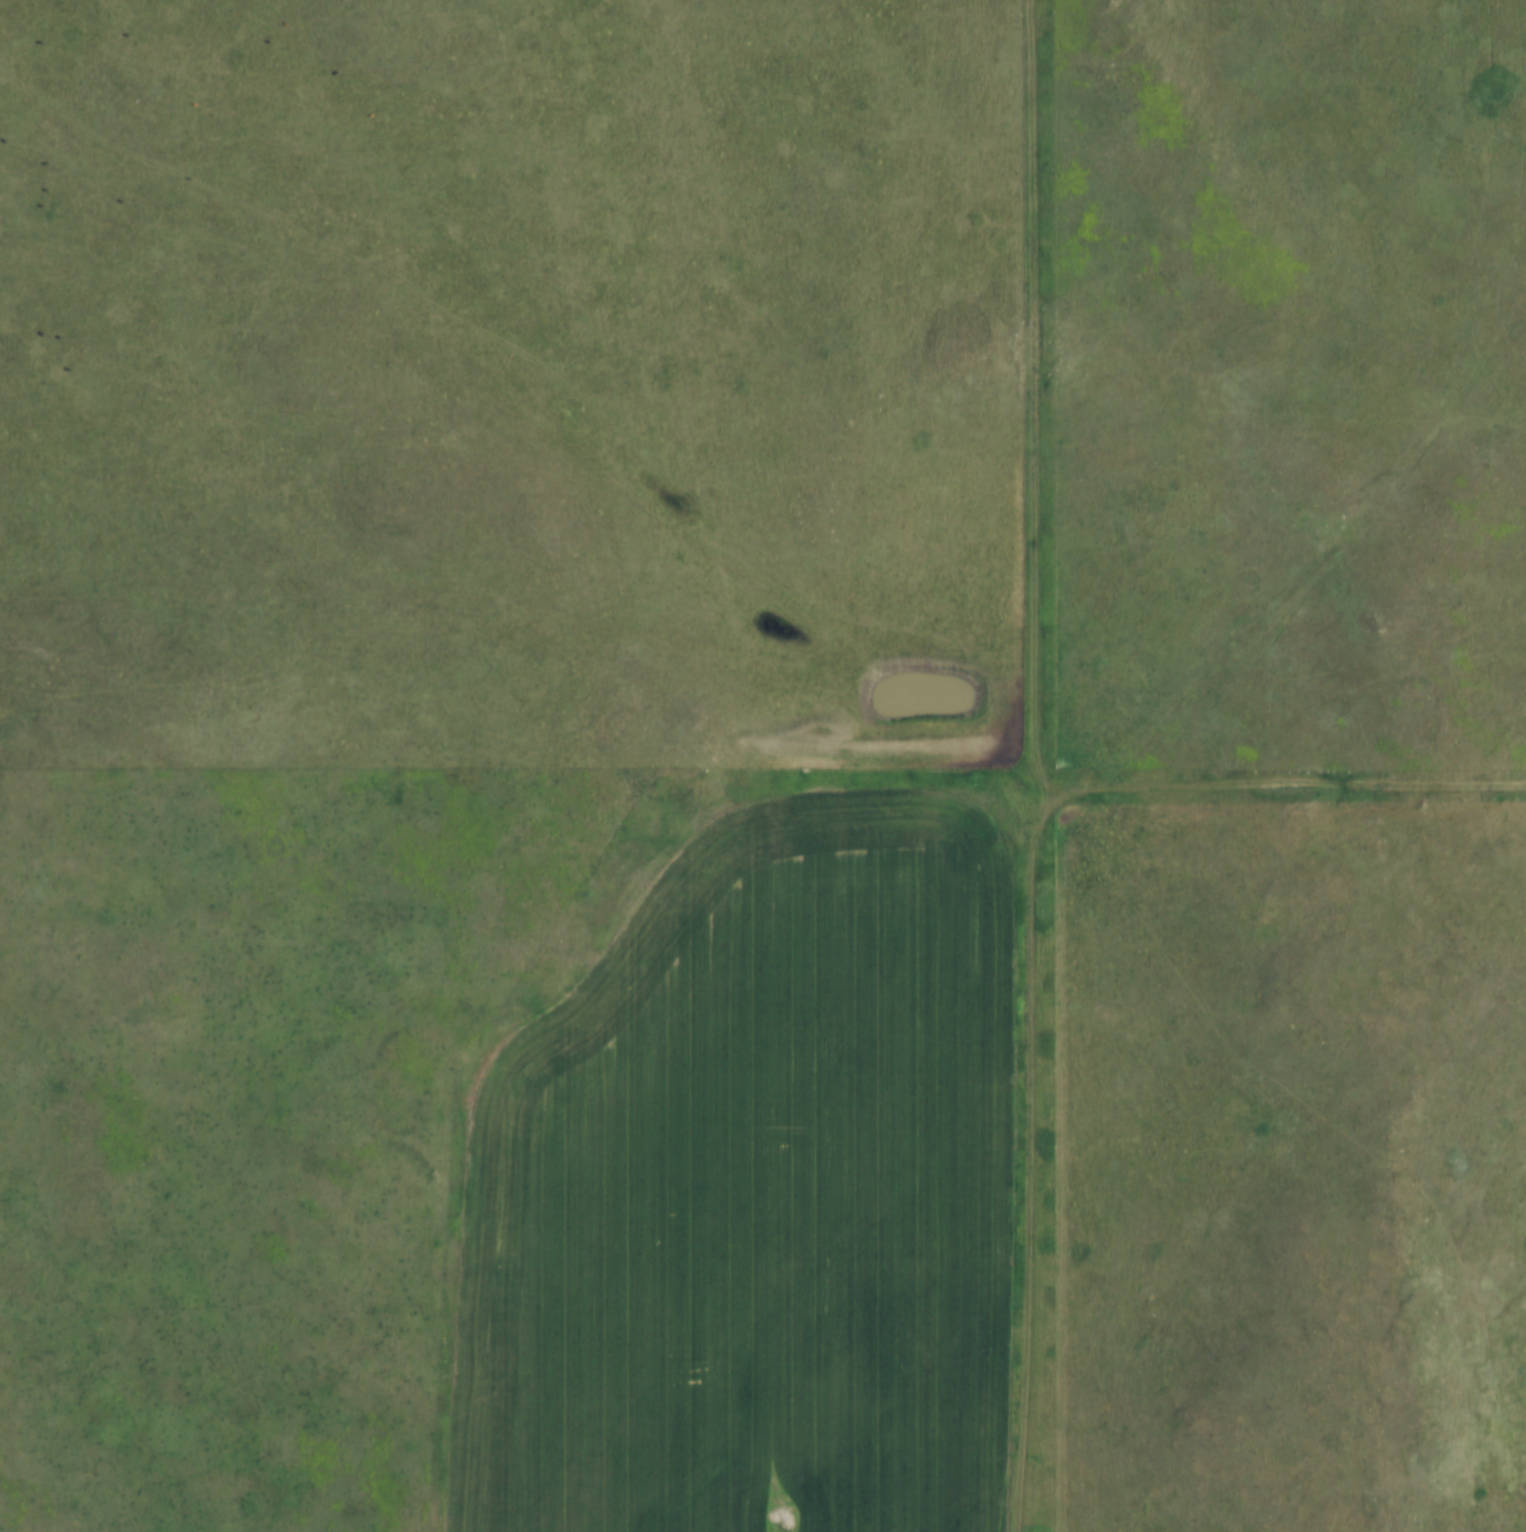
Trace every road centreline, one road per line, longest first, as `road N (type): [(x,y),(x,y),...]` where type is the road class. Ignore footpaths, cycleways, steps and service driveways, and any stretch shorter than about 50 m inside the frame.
road 1 (track): [(1037,0),(1044,800),(1317,785),(1525,788)]

